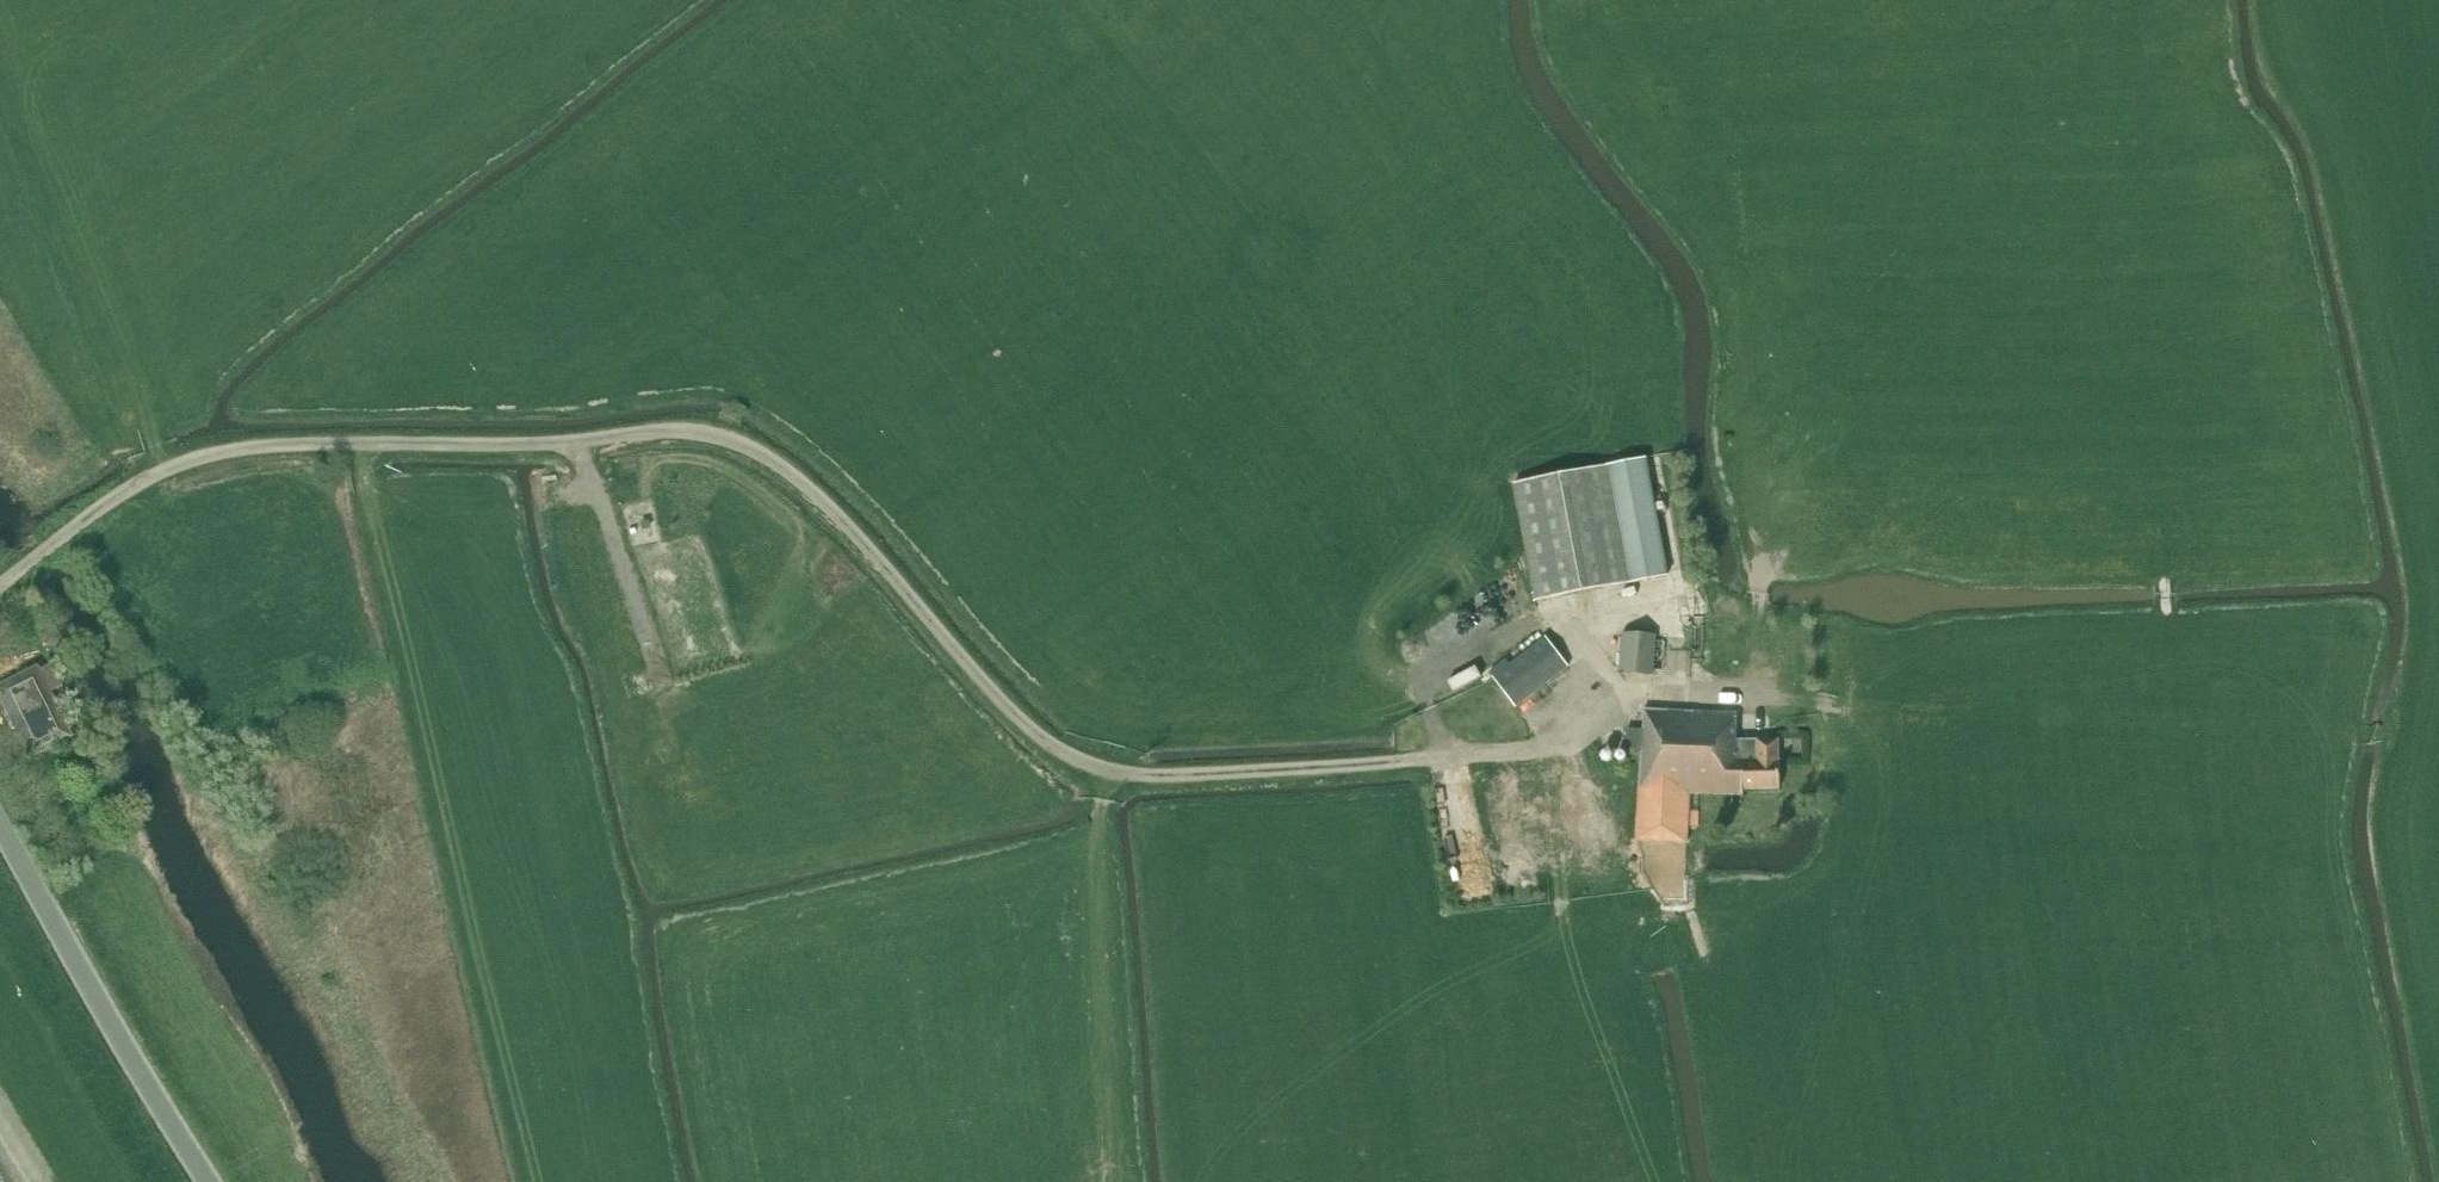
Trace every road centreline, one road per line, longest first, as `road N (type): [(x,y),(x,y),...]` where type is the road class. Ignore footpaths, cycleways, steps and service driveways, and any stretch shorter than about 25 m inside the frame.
road 1 (unclassified): [(1428,768),(1154,782),(1071,766),(781,461),(685,436),(484,453),(246,457),(157,482),(0,587)]
road 2 (tertiary): [(208,1181),(0,823)]

